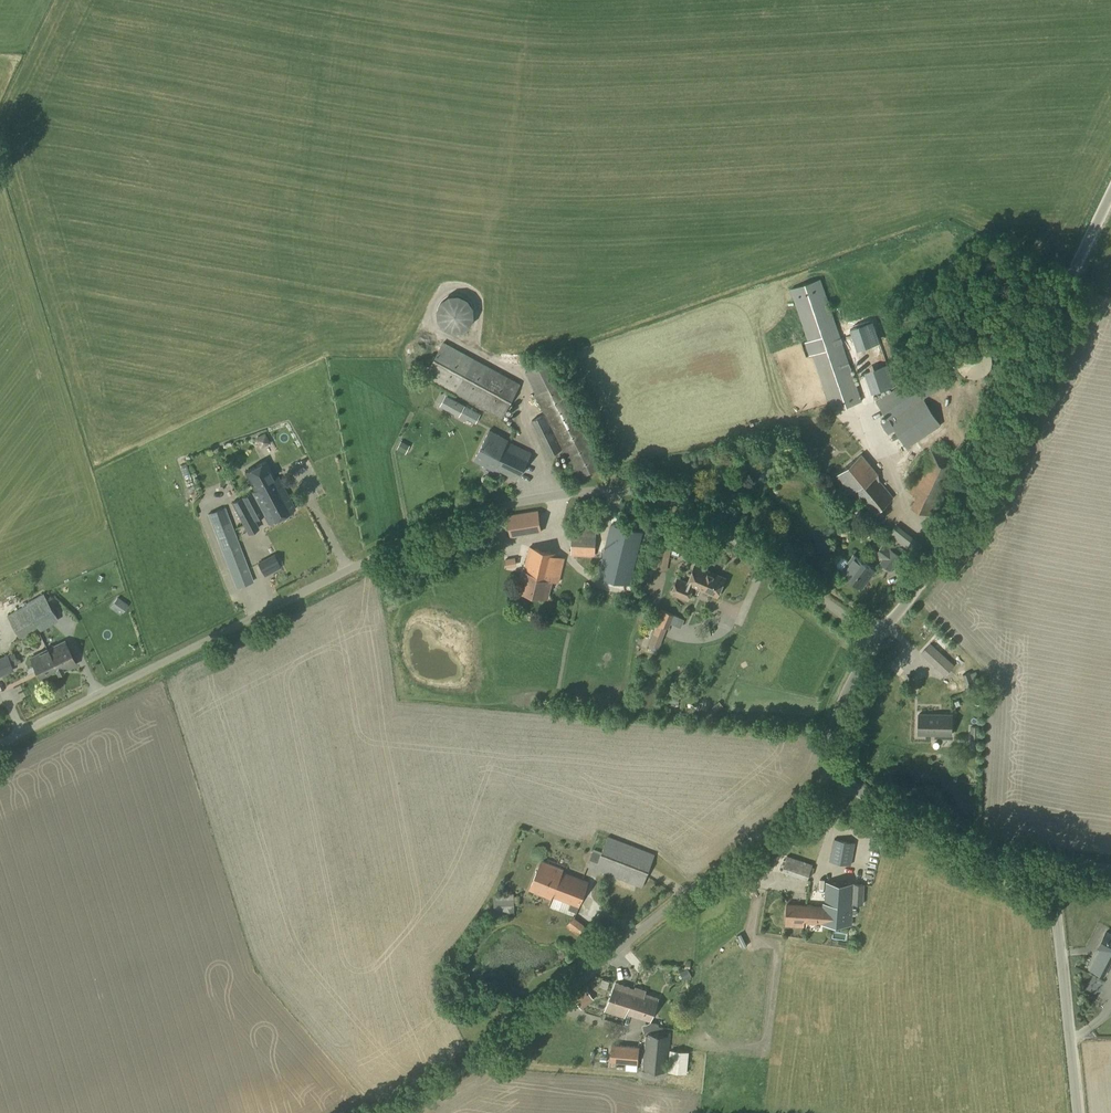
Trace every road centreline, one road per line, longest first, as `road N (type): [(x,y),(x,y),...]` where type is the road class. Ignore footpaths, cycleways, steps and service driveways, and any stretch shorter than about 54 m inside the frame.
road 1 (unclassified): [(872,642),(693,501),(647,490),(500,497),(457,510),(0,743)]
road 2 (unclassified): [(379,1112),(490,1043),(839,773)]
road 3 (unclassified): [(872,642),(935,563),(1110,195)]
road 4 (unclassified): [(1078,1112),(1050,868)]
road 5 (unclassified): [(1050,868),(939,832),(856,790),(839,773)]
road 6 (unclassified): [(839,773),(836,730),(872,642)]

